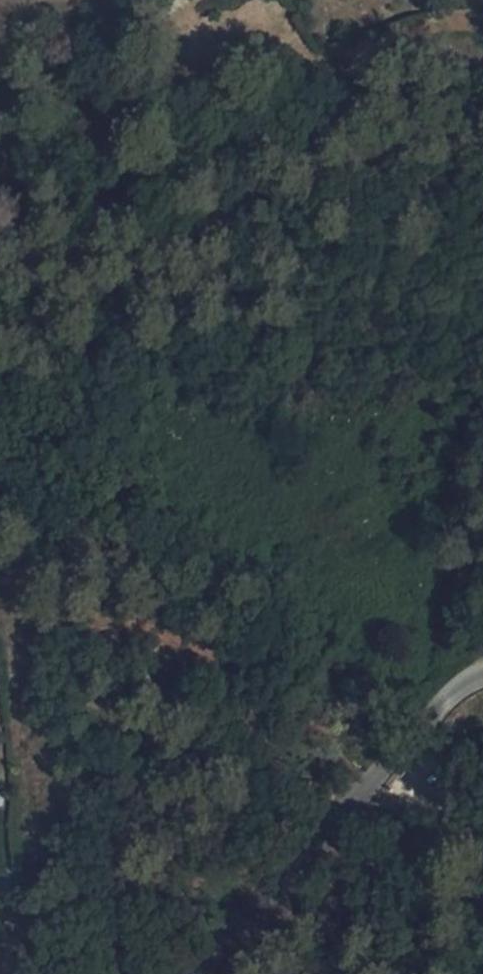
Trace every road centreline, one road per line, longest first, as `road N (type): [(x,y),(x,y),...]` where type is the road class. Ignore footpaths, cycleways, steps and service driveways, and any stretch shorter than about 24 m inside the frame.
road 1 (residential): [(193,973),(421,723),(482,677)]

